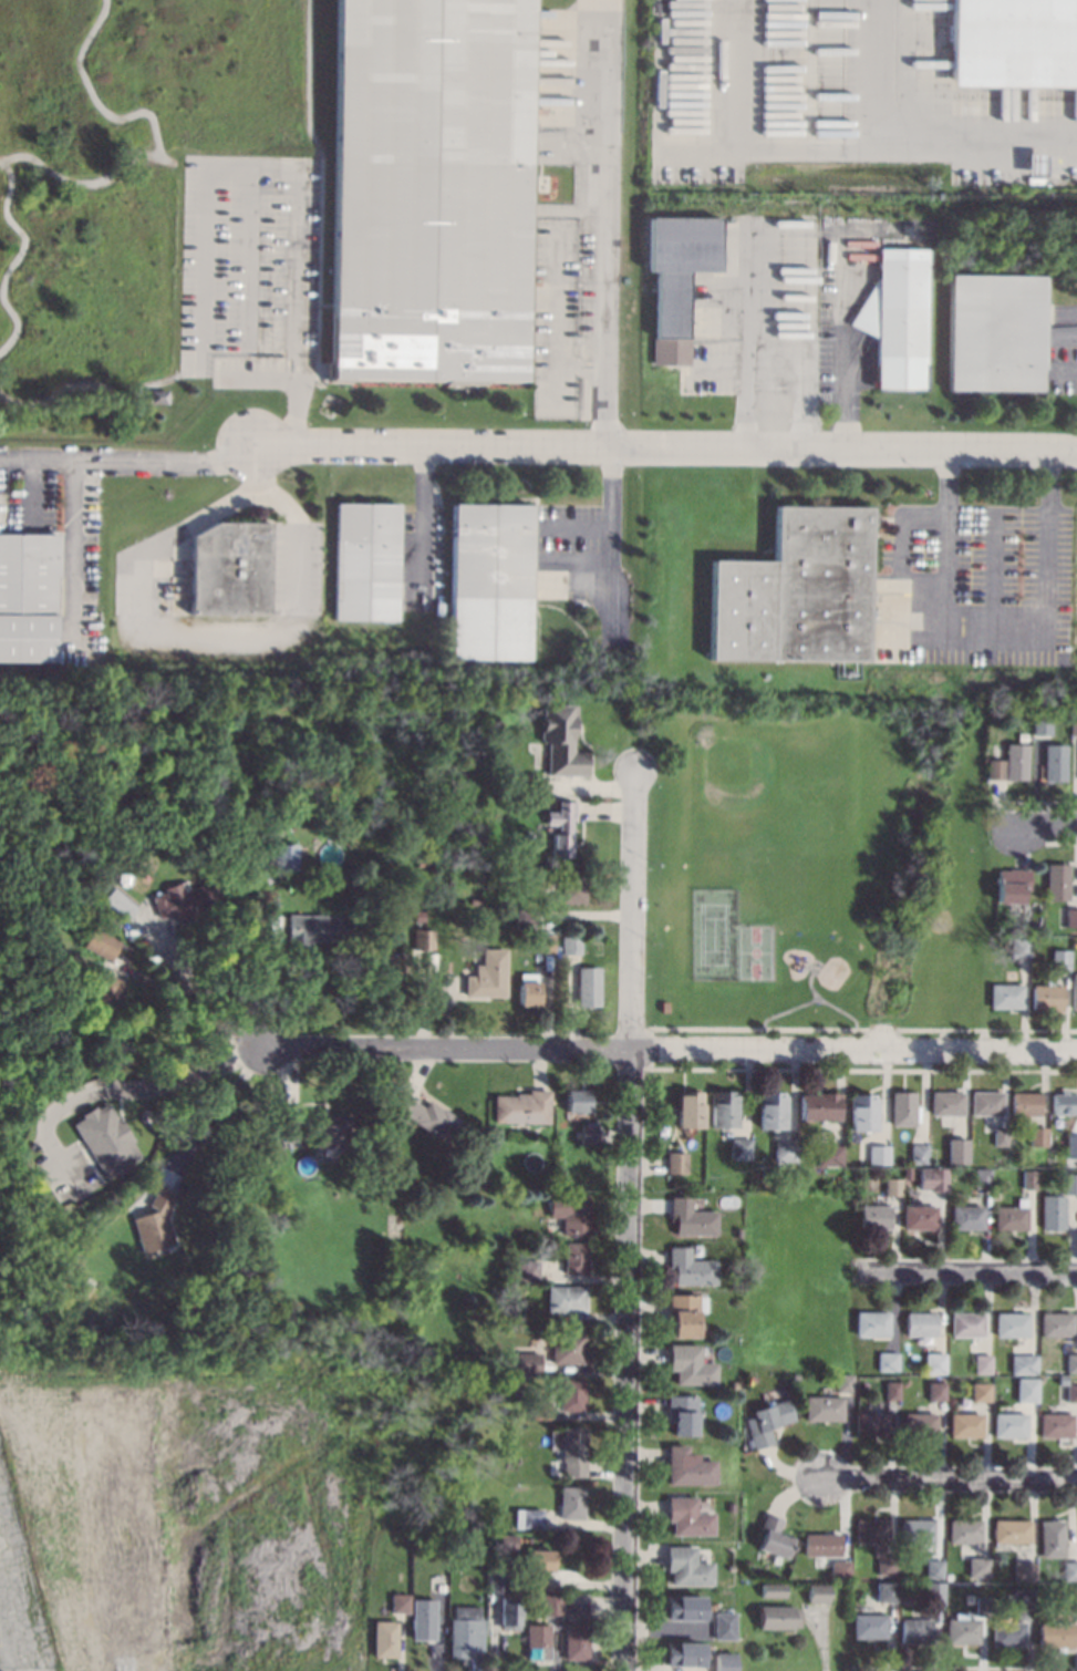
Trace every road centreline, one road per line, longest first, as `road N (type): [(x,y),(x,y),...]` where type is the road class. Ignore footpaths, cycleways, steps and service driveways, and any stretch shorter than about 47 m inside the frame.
road 1 (residential): [(636,772),(621,1670)]
road 2 (residential): [(1076,449),(249,445)]
road 3 (residential): [(1076,1053),(261,1046)]
road 4 (residential): [(1076,1480),(816,1476)]
road 5 (residential): [(1076,1272),(855,1270)]

